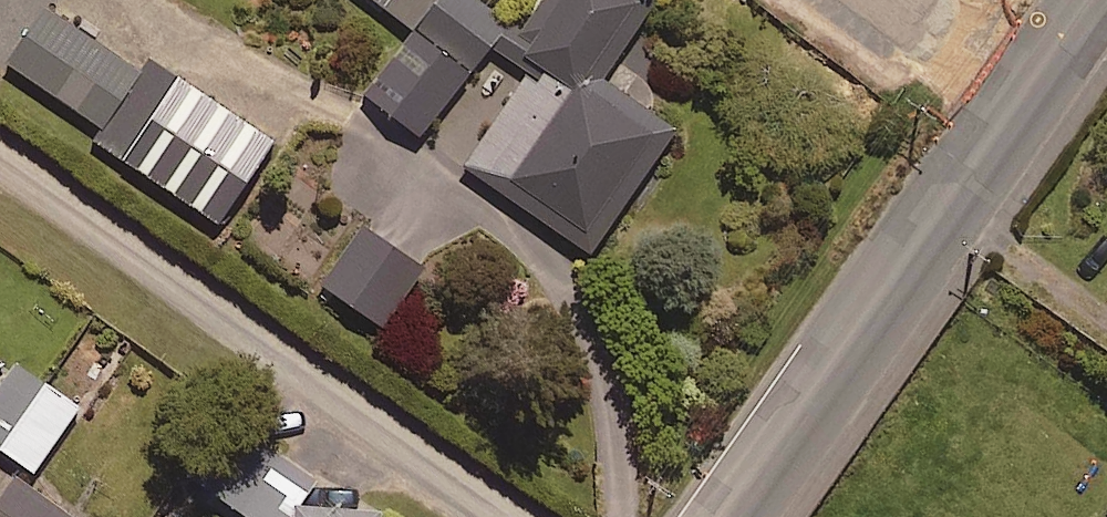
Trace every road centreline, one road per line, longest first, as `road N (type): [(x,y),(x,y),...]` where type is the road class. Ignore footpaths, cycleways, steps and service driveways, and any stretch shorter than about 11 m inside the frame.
road 1 (unclassified): [(503,516),(0,166)]
road 2 (unclassified): [(719,516),(1020,99)]
road 3 (residential): [(1020,99),(889,0)]

